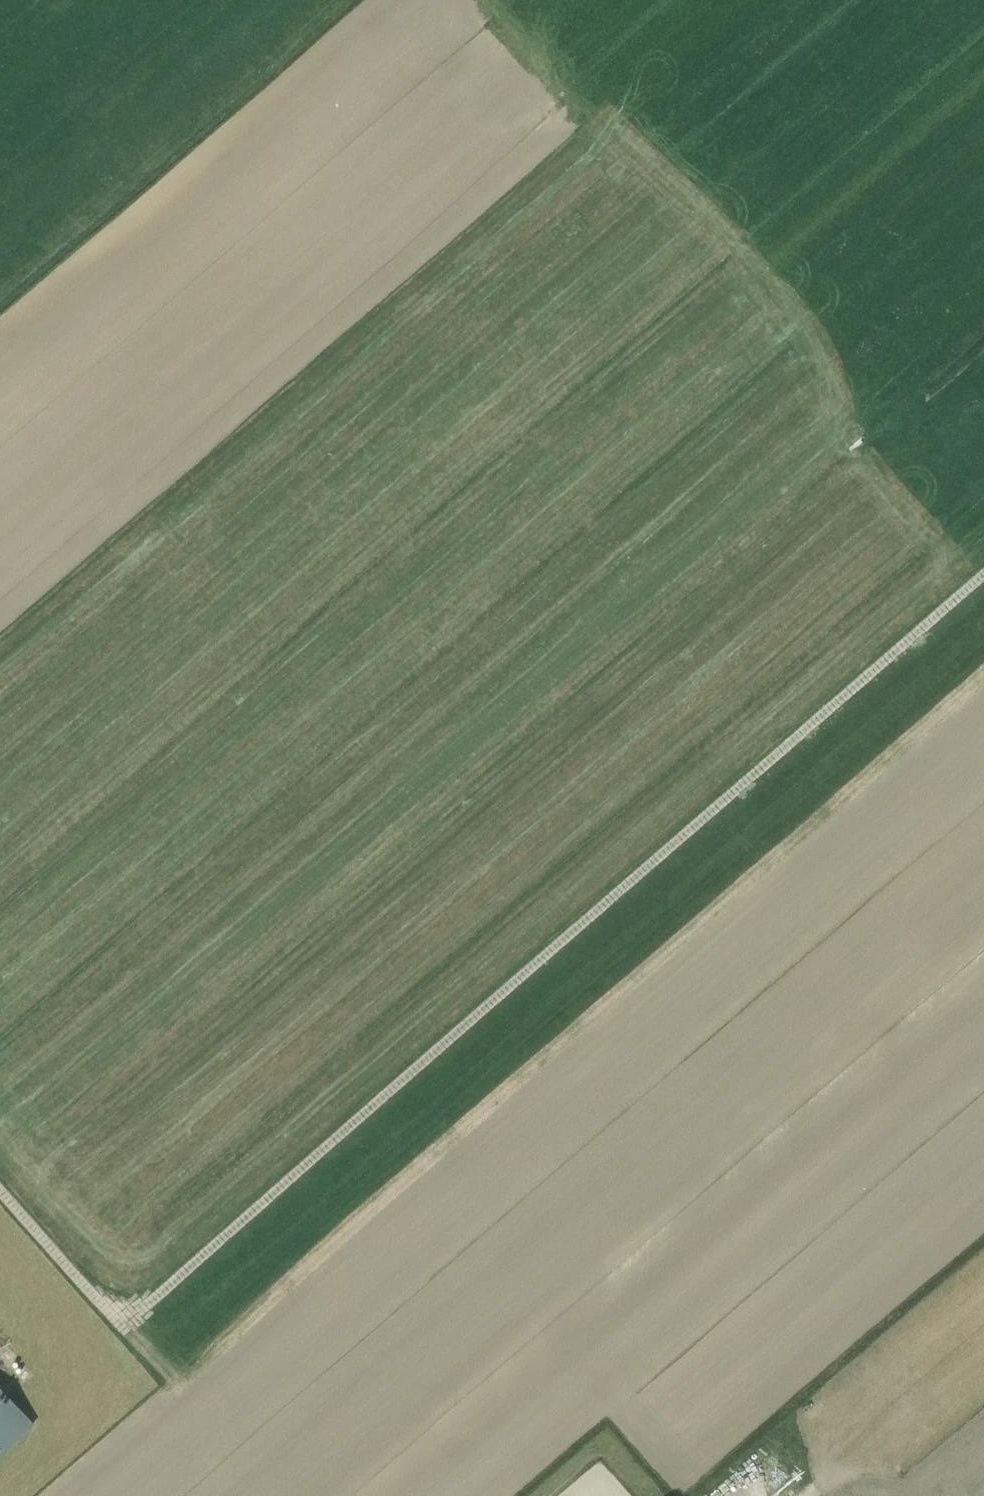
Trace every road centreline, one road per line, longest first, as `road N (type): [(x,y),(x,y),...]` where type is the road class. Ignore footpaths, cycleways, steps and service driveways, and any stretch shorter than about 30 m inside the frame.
road 1 (track): [(0,1188),(122,1326),(983,575)]

